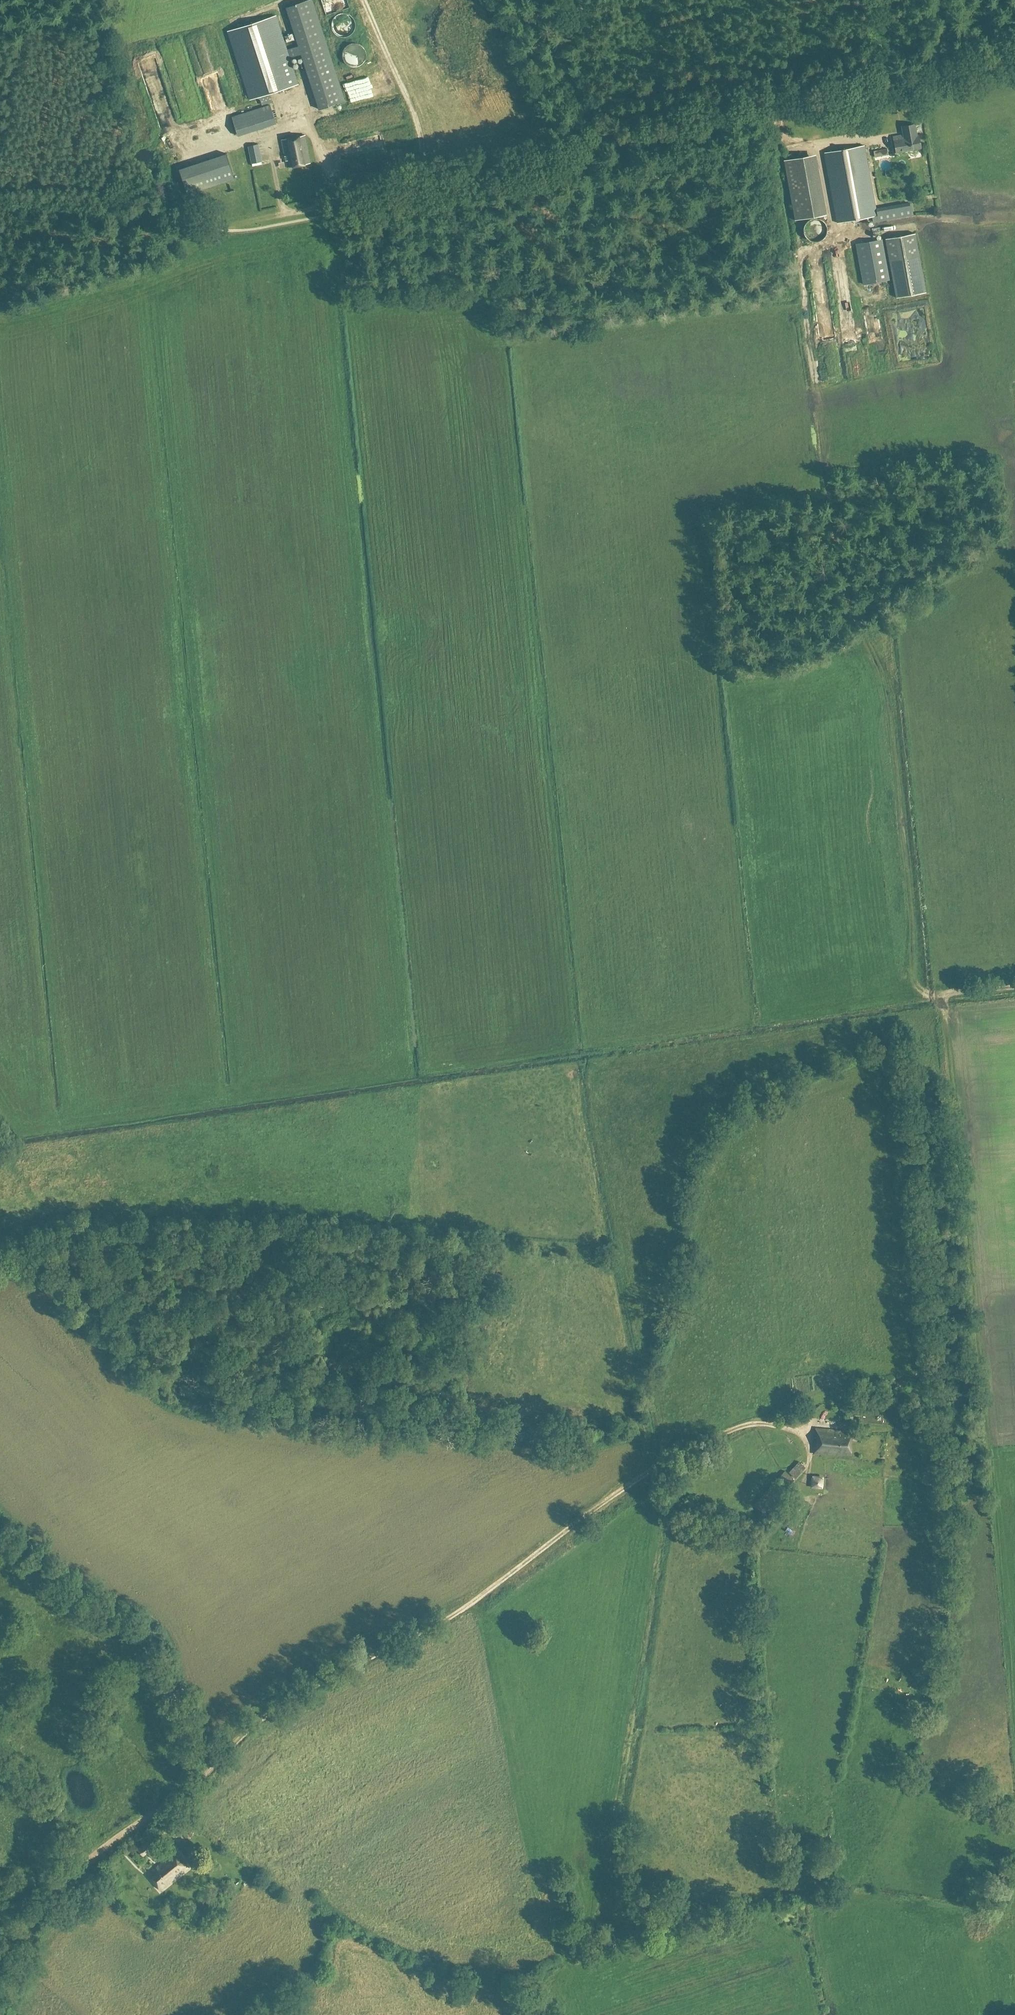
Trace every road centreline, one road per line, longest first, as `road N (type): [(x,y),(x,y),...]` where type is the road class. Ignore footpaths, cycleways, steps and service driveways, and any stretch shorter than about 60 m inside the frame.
road 1 (track): [(0,1953),(73,1874),(190,1789),(268,1713),(452,1617),(696,1449),(747,1426),(773,1425)]
road 2 (track): [(938,999),(913,980),(918,936),(888,678),(859,630),(839,560),(802,270),(802,255),(814,246)]
road 3 (track): [(282,202),(292,211),(1014,61)]
road 4 (track): [(1014,1710),(938,999)]
road 5 (track): [(357,0),(430,182)]
road 6 (track): [(569,0),(597,148)]

